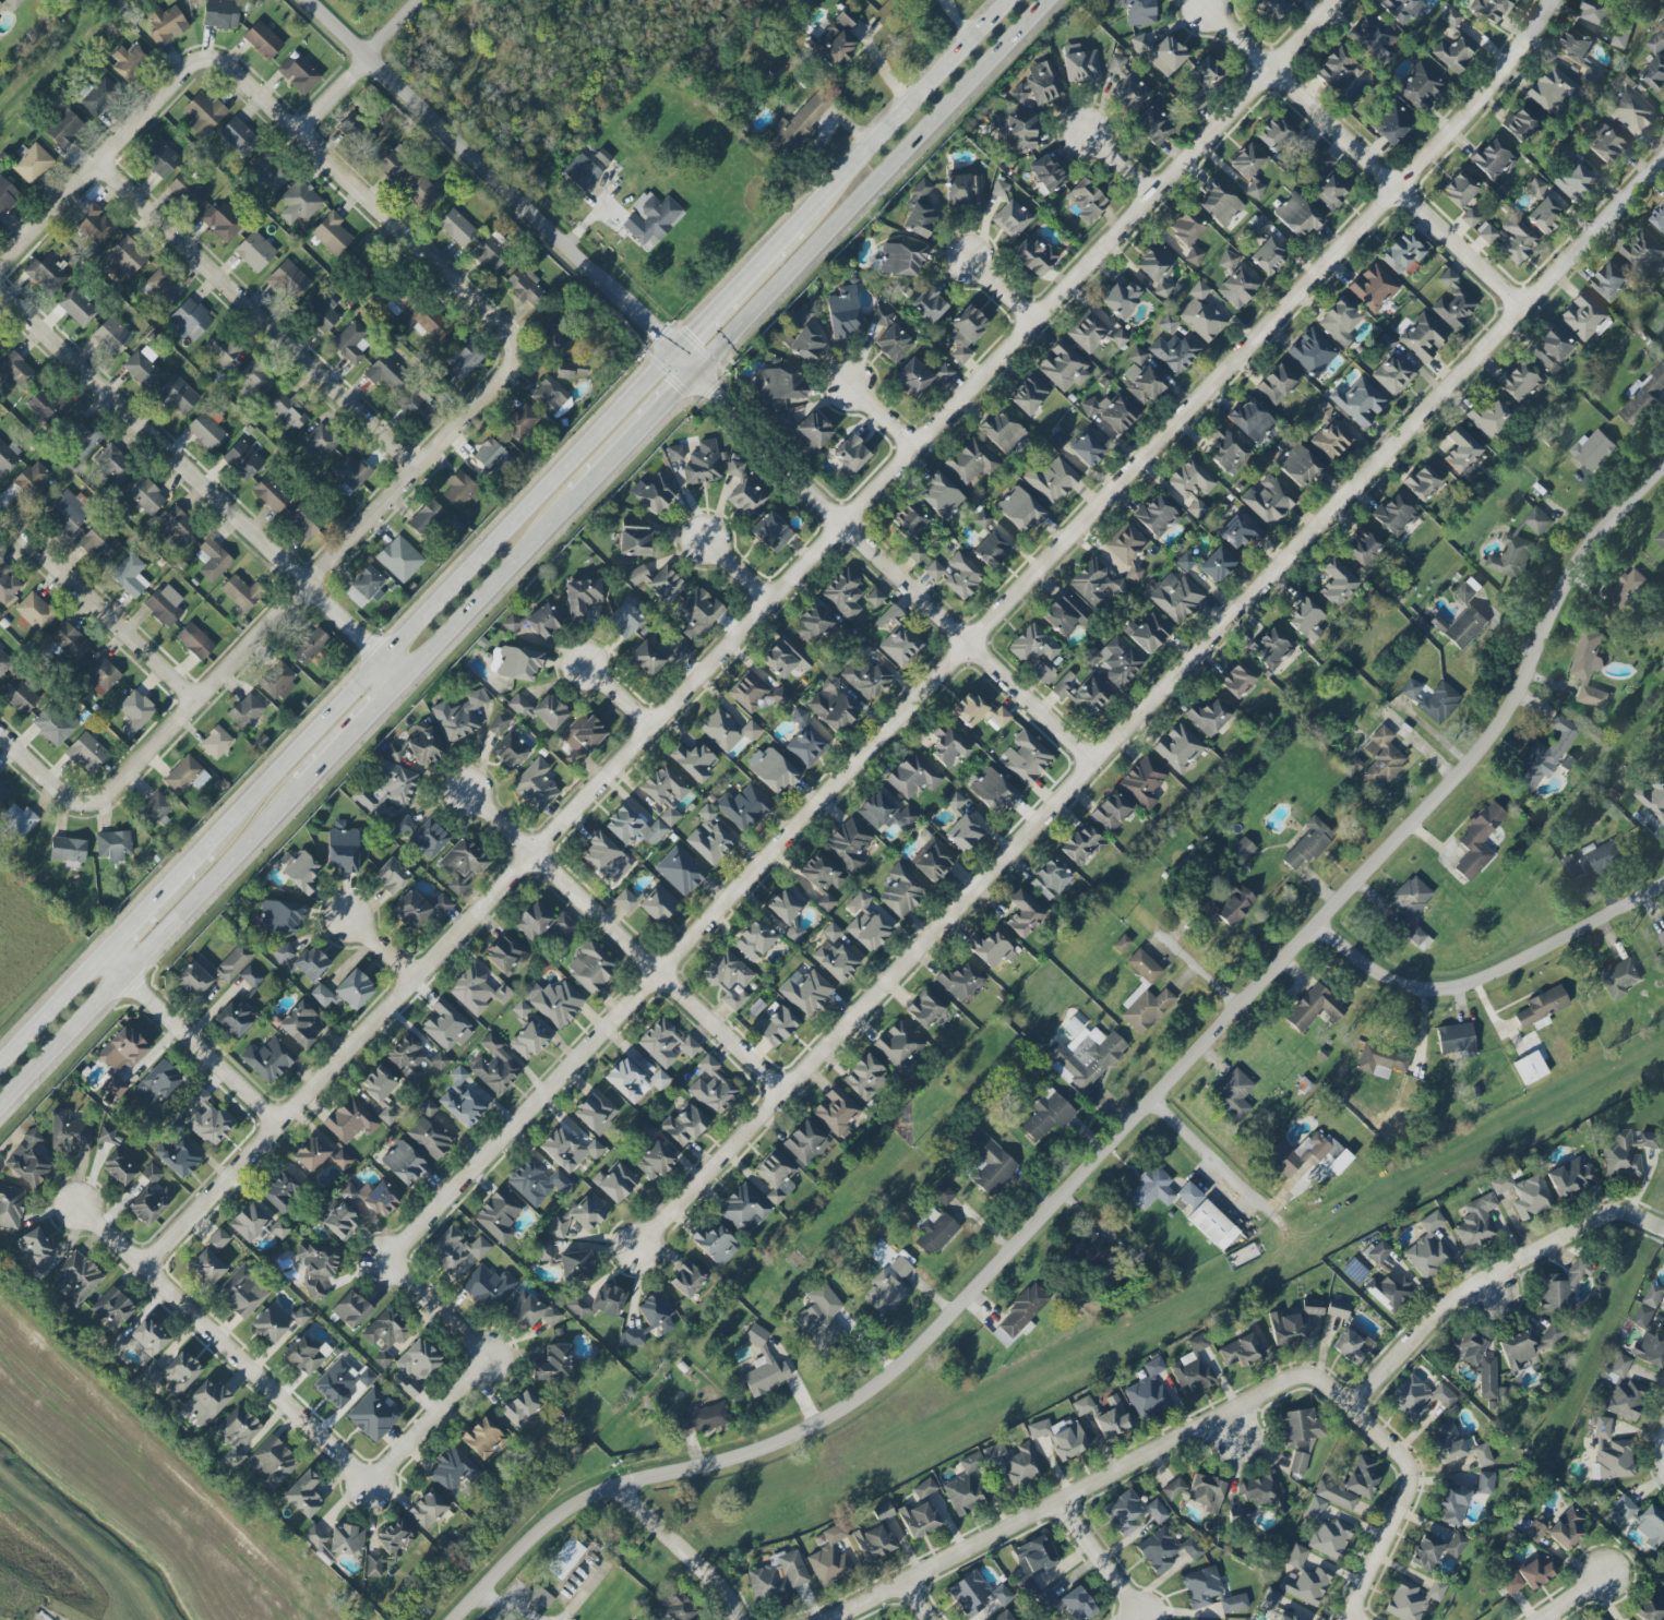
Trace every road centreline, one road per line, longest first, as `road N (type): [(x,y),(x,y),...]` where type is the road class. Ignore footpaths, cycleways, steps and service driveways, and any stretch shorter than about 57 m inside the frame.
road 1 (residential): [(1338,0),(140,1268)]
road 2 (residential): [(1551,0),(1439,146),(387,1268)]
road 3 (residential): [(456,1619),(555,1519),(588,1499),(807,1431),(911,1357),(1482,749),(1511,711),(1563,581),(1604,525),(1663,466)]
road 4 (residential): [(1663,156),(639,1241)]
road 5 (residential): [(1092,760),(308,0)]
road 6 (secondary): [(673,355),(203,849)]
road 7 (residential): [(406,682),(0,290)]
road 8 (secondary): [(695,375),(1057,0)]
road 9 (residential): [(1289,1384),(832,1619)]
road 10 (residential): [(71,799),(94,804),(112,791),(420,467)]
road 11 (secondary): [(0,1109),(307,788)]
road 12 (residential): [(99,163),(420,467)]
road 13 (residential): [(783,1090),(464,784)]
road 14 (residential): [(1524,305),(1206,3)]
road 15 (residential): [(512,356),(502,328),(226,64)]
road 16 (residential): [(76,1204),(372,1481)]
road 17 (residential): [(1318,924),(1376,972),(1425,989),(1450,988),(1513,964),(1663,884)]
road 18 (residential): [(1663,1229),(1625,1215),(1603,1221),(1486,1281),(1448,1309),(1356,1409)]
road 19 (residential): [(1289,1384),(1306,1376),(1329,1385),(1408,1456),(1415,1480),(1352,1619)]
road 20 (secondary): [(1012,0),(795,227)]
road 21 (residential): [(226,64),(203,61),(154,105),(0,268)]
road 22 (residential): [(199,700),(0,513)]
road 23 (secondary): [(406,682),(576,502)]
road 24 (residential): [(275,1125),(100,960)]
road 25 (residential): [(1153,1104),(1293,1233)]
road 26 (residential): [(301,132),(430,0)]
road 27 (residential): [(746,1619),(716,1575),(618,1489)]
road 28 (secondary): [(795,227),(673,355)]
road 29 (secondary): [(576,502),(695,375)]
road 30 (residential): [(491,1360),(372,1481)]
road 31 (residential): [(1241,1008),(1122,895)]
road 32 (secondary): [(203,849),(100,960)]
road 33 (secondary): [(100,960),(0,1068)]
road 34 (secondary): [(307,788),(406,682)]
road 35 (residential): [(420,467),(512,356)]
road 36 (residential): [(1062,1501),(1137,1619)]
road 37 (residential): [(491,1360),(387,1268)]

